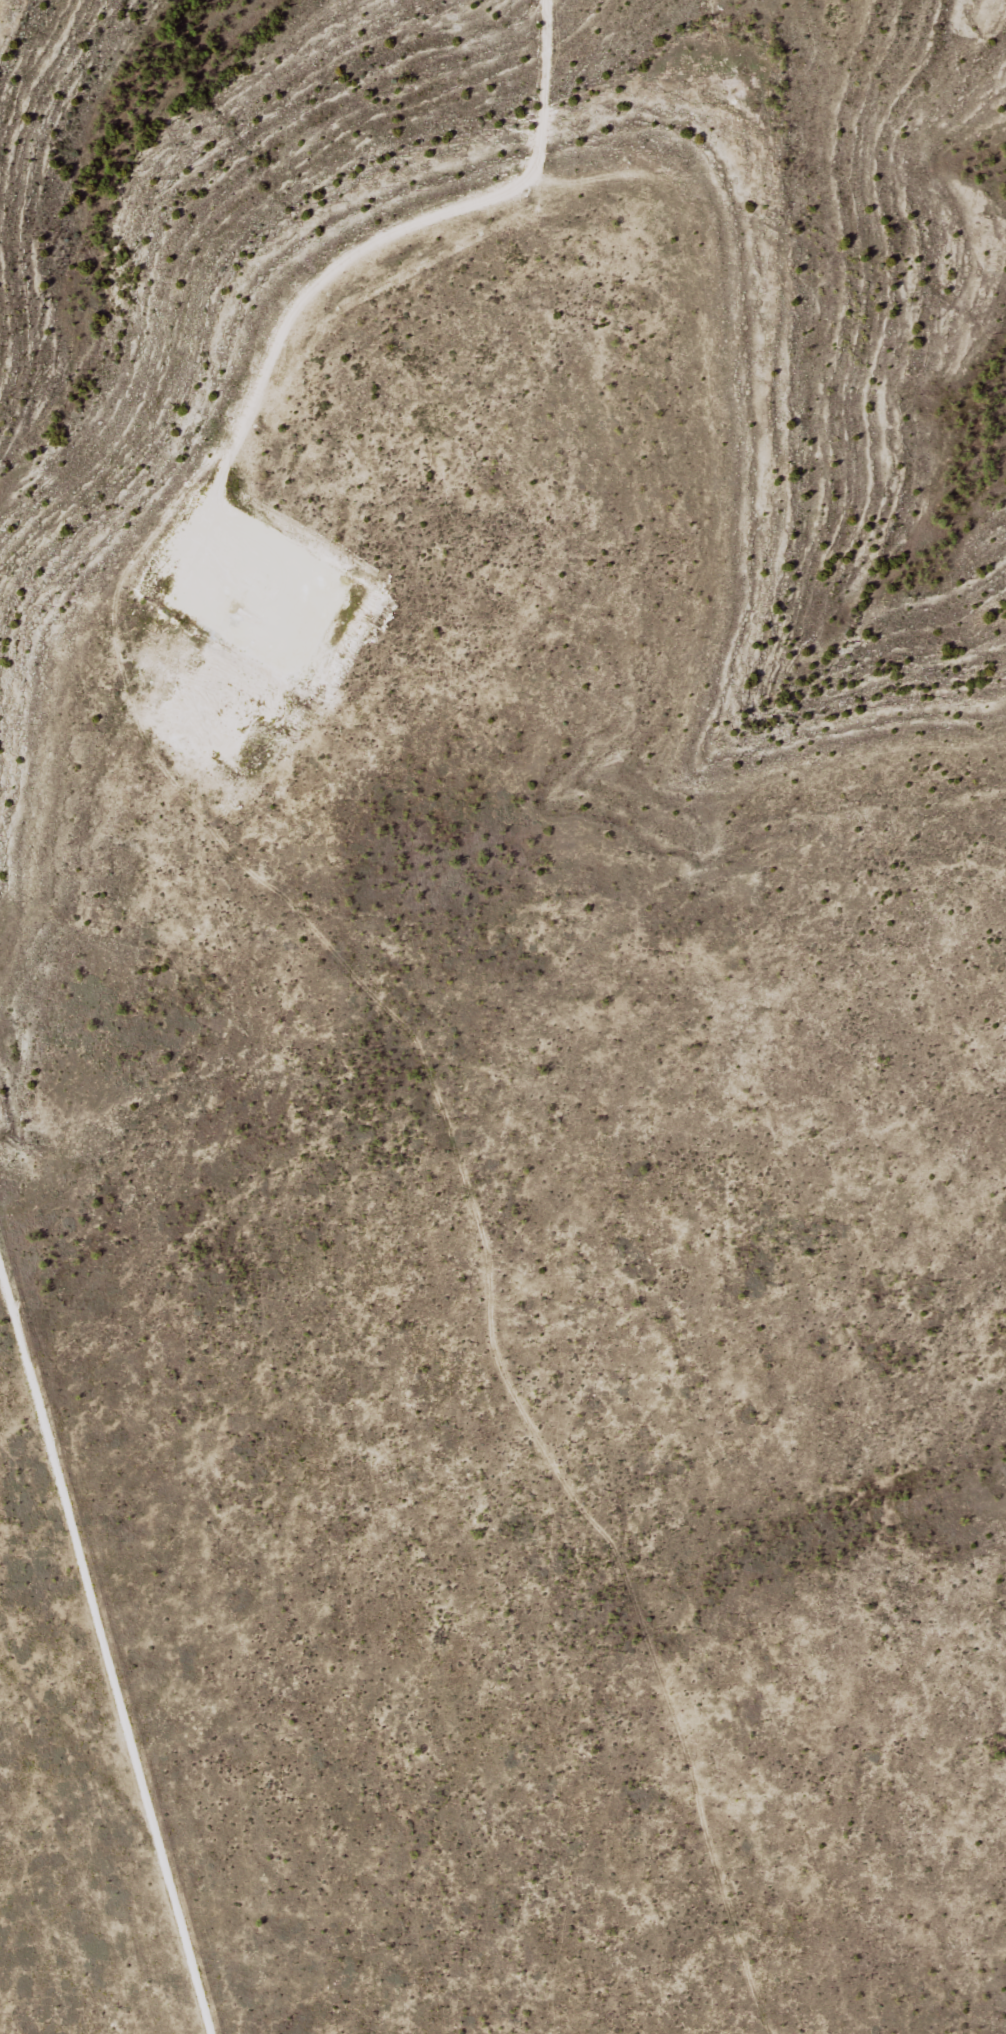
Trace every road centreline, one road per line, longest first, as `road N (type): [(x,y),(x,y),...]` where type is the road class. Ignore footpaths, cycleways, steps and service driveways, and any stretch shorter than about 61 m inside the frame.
road 1 (track): [(237,2033),(156,1774),(56,1648),(0,1608)]

